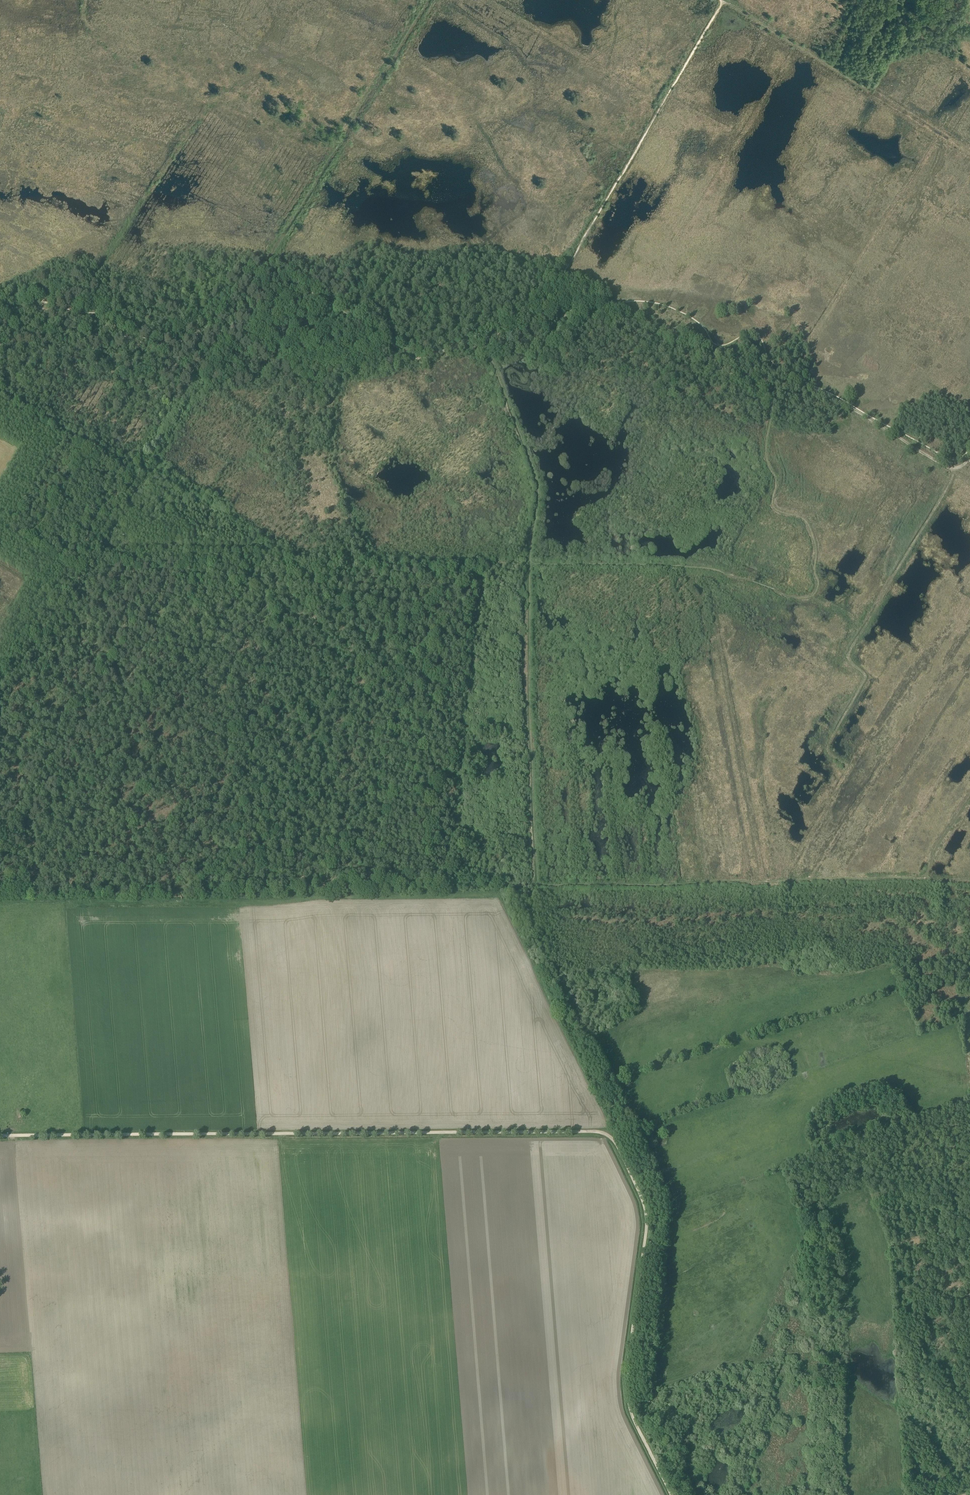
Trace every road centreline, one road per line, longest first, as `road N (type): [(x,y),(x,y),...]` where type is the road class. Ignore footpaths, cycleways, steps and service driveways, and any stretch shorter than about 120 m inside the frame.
road 1 (track): [(670,1494),(630,1395),(645,1208),(604,1132),(0,1138)]
road 2 (track): [(0,309),(40,308),(161,345),(198,336),(227,313),(312,301),(393,353),(417,358),(465,343)]
road 3 (track): [(531,310),(657,327),(768,395)]
road 4 (track): [(793,384),(951,469),(969,460)]

